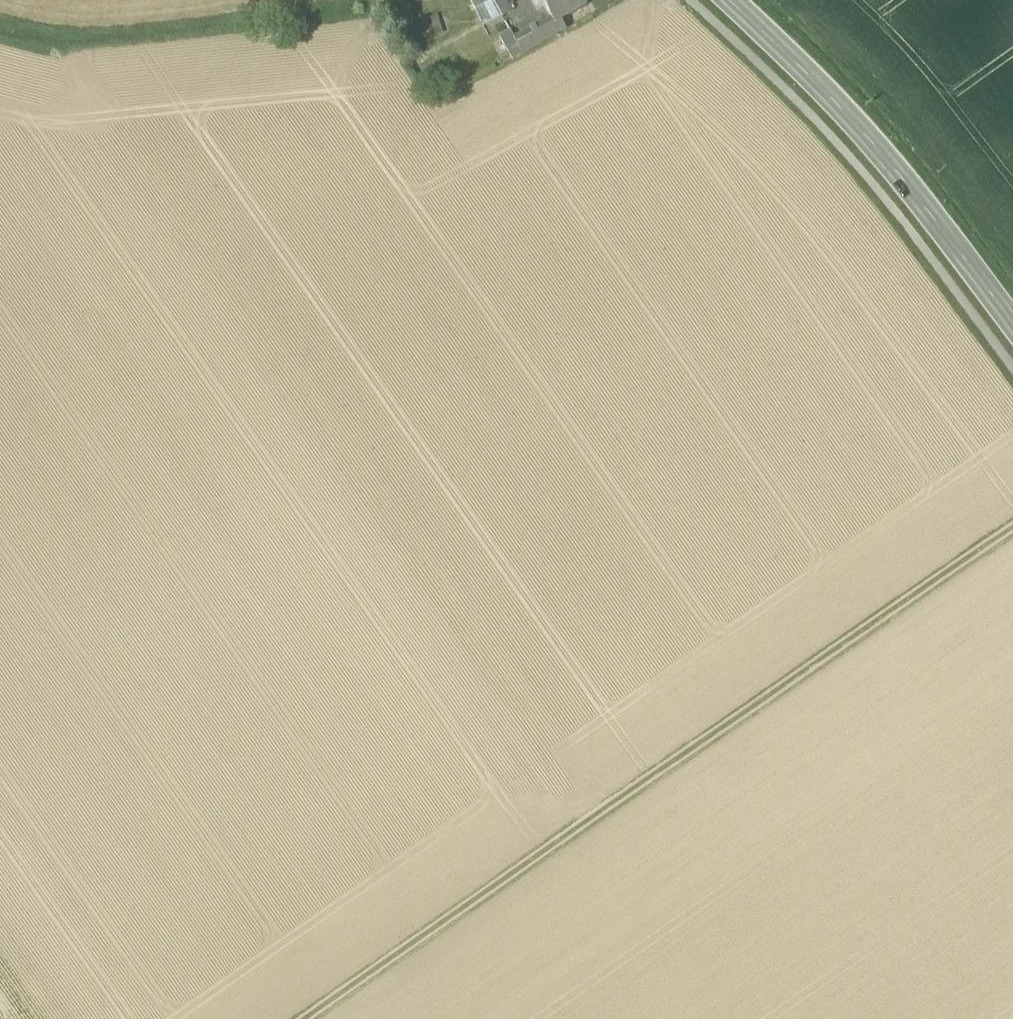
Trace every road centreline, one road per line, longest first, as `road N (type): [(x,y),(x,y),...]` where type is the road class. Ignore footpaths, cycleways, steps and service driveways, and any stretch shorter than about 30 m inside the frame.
road 1 (track): [(1012,532),(311,1018)]
road 2 (secondary): [(1012,324),(893,168),(727,0)]
road 3 (track): [(0,36),(116,40),(405,0)]

